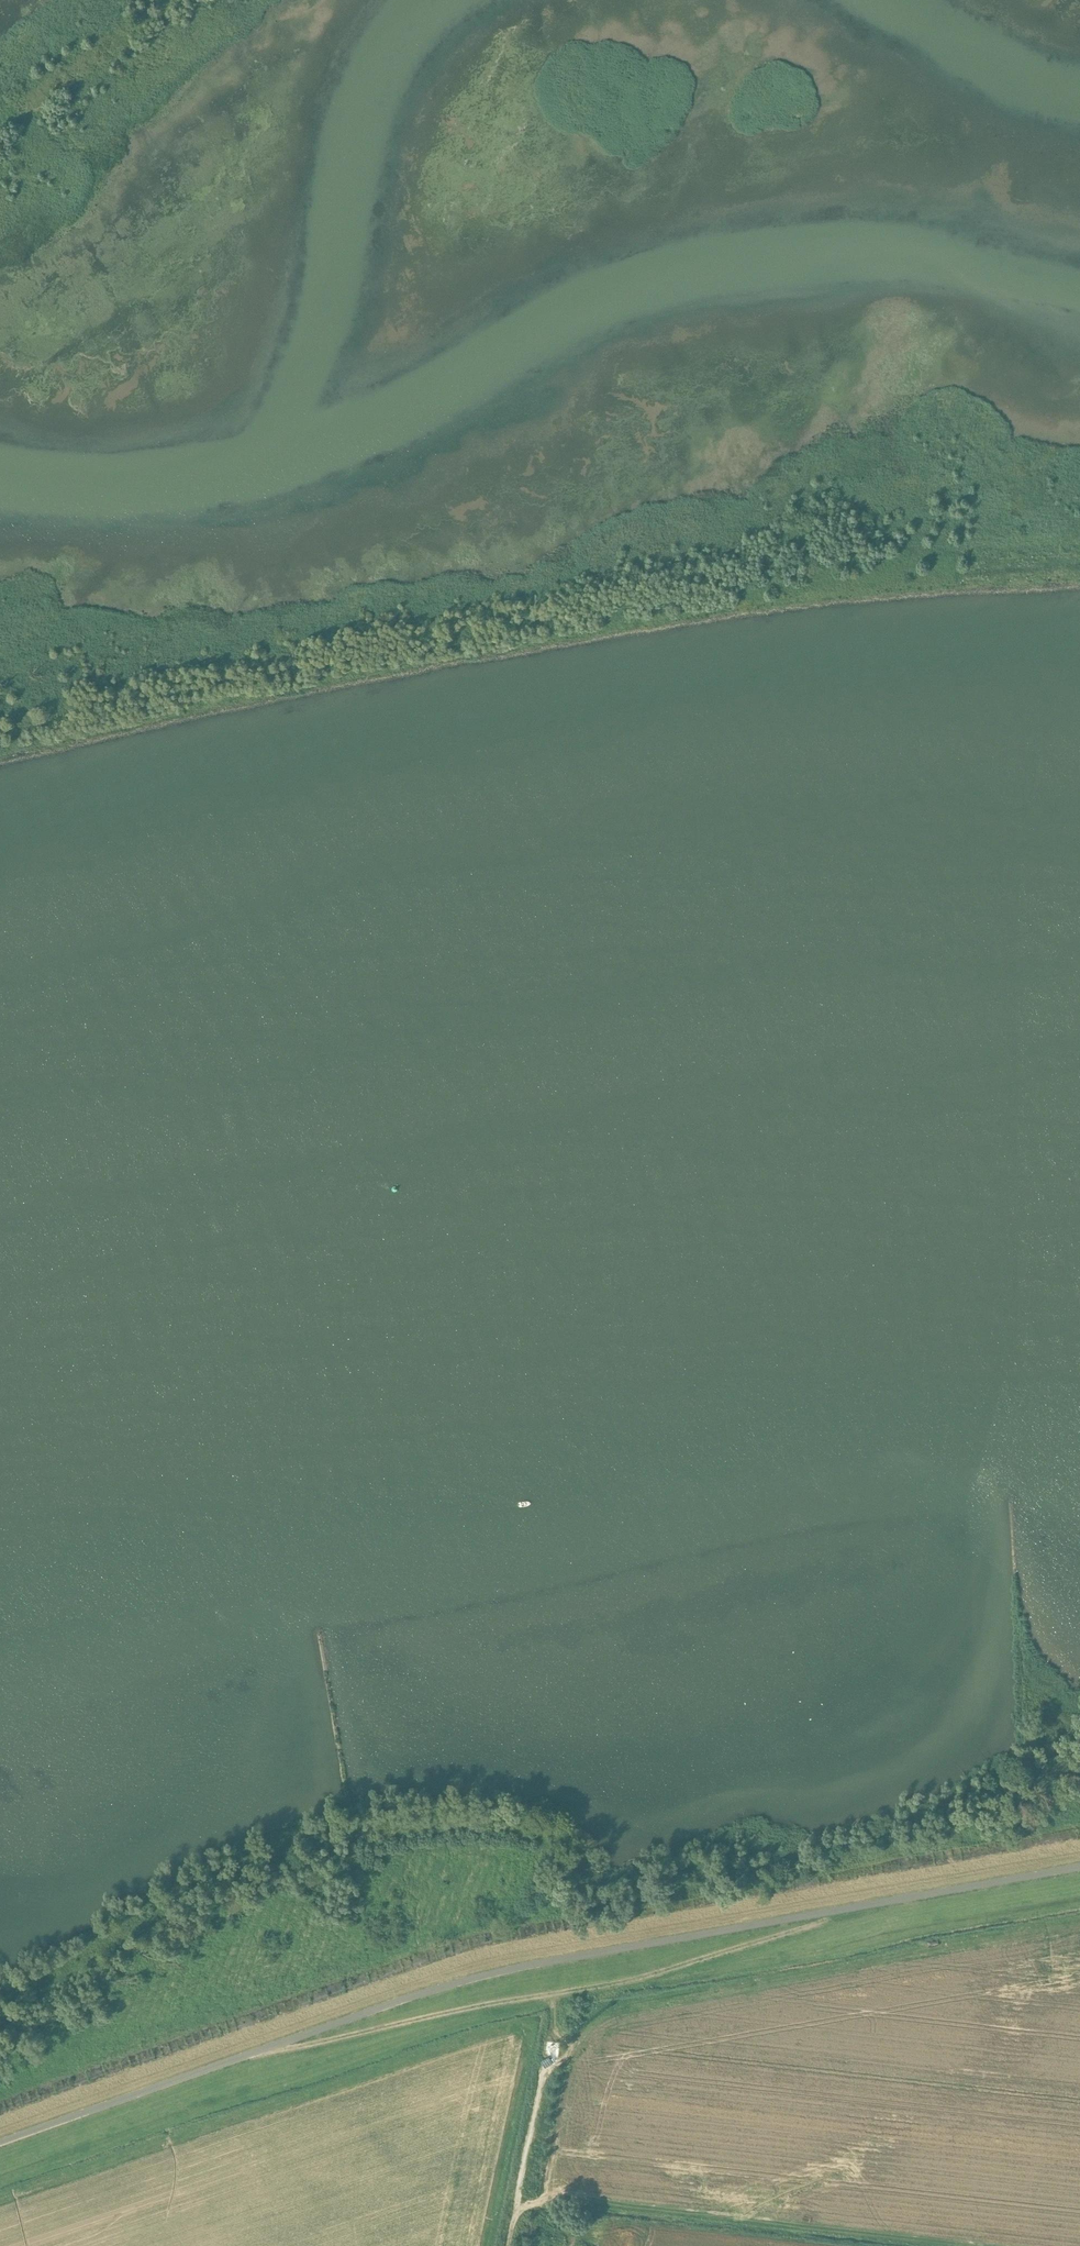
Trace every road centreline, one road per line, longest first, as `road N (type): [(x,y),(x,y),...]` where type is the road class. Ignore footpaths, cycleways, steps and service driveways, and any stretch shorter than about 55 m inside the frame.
road 1 (unclassified): [(1079,1867),(478,1974),(0,2142)]
road 2 (track): [(844,1908),(835,1920),(644,1979),(556,1996),(509,2245)]
road 3 (track): [(264,2048),(556,1996)]

